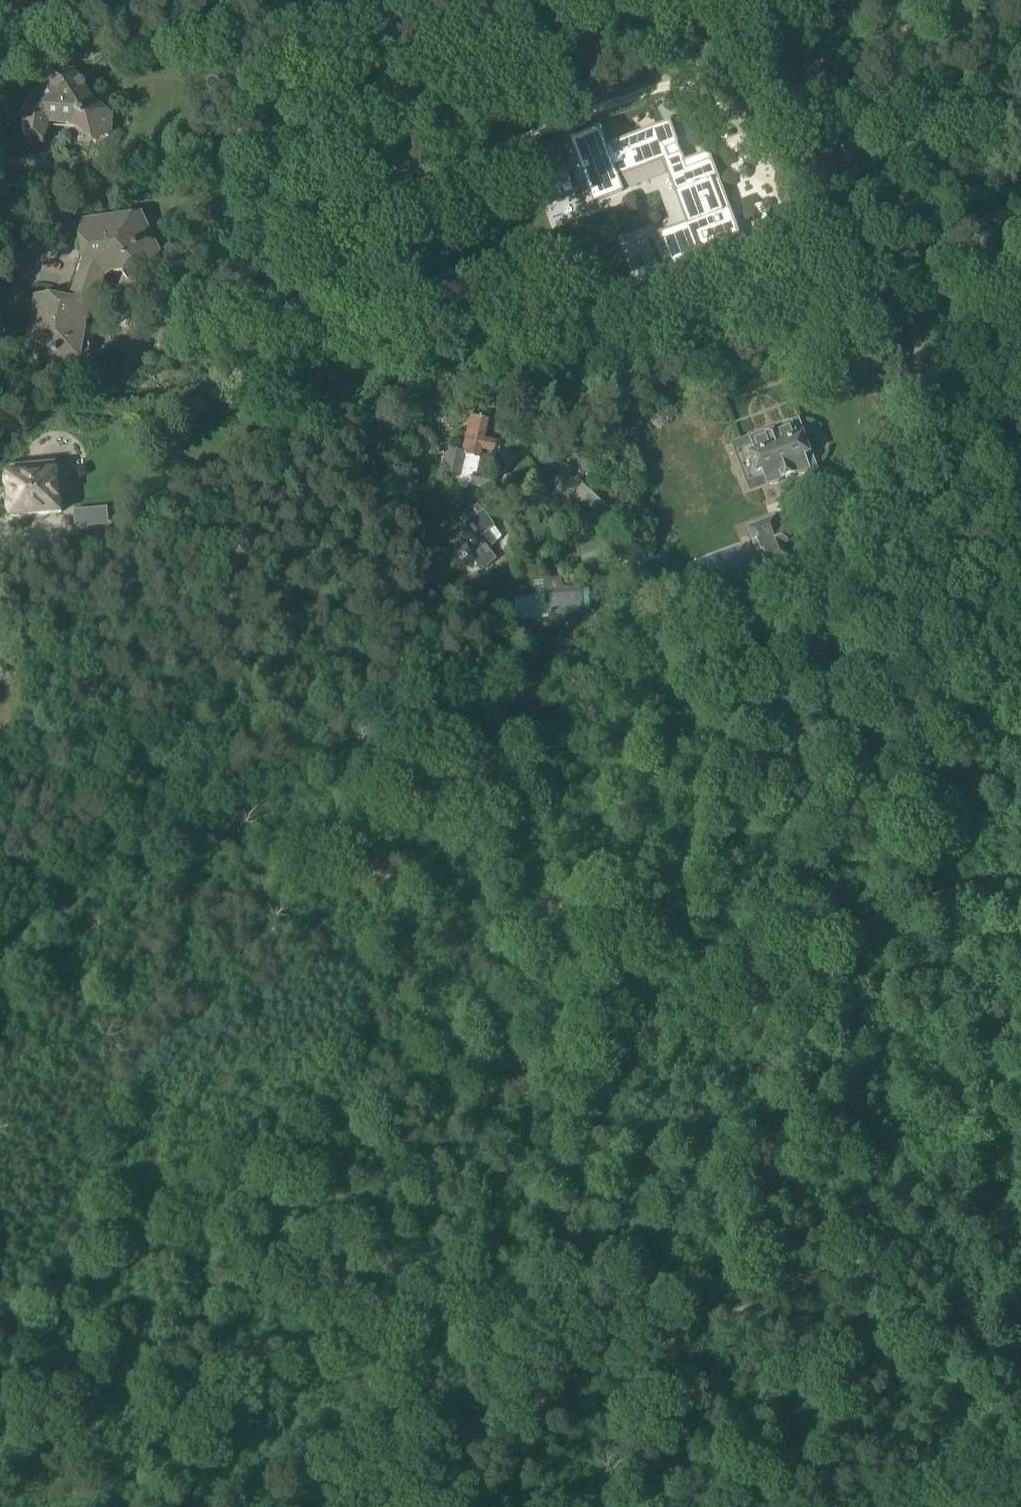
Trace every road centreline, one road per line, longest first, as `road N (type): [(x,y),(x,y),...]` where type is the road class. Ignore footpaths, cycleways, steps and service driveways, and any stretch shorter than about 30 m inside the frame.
road 1 (unclassified): [(788,0),(1020,635)]

